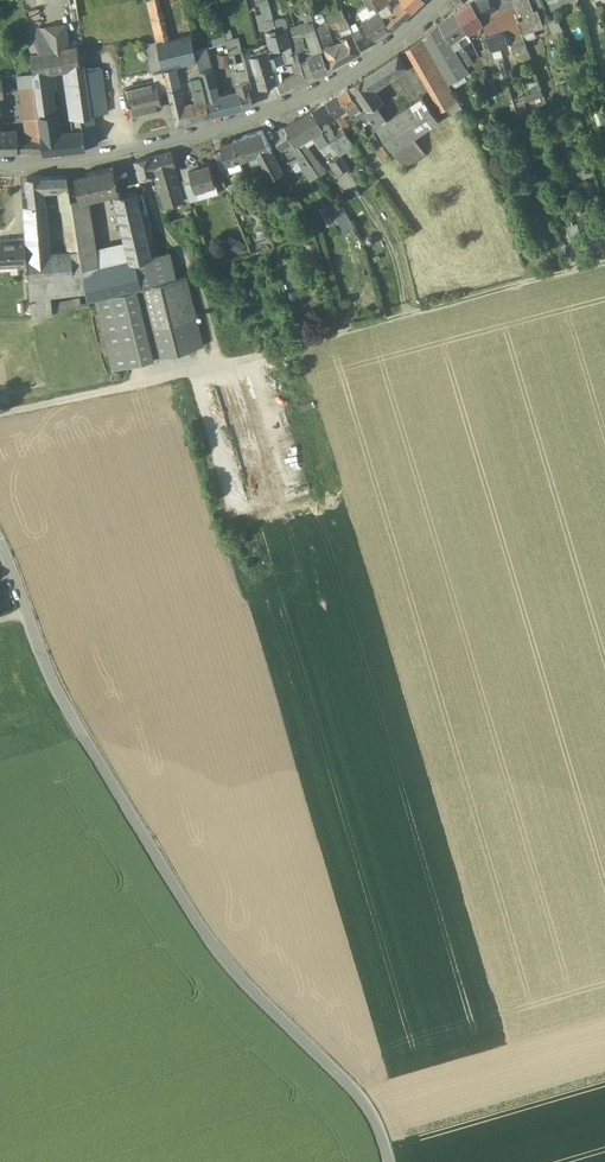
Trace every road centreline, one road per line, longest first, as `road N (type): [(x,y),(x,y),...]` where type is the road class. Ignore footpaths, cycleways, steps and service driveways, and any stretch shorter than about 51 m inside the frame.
road 1 (tertiary): [(387,1161),(361,1102),(253,995),(187,910),(56,693),(0,545)]
road 2 (track): [(604,262),(203,370),(0,413)]
road 3 (residential): [(0,165),(130,152),(271,112),(375,55),(437,0)]
road 4 (track): [(457,88),(534,282)]
road 5 (track): [(408,316),(391,246),(353,185),(324,172)]

